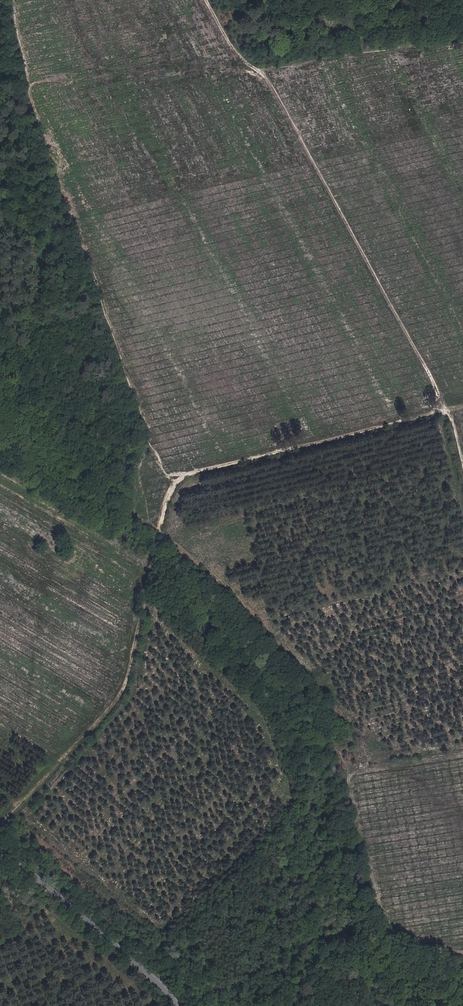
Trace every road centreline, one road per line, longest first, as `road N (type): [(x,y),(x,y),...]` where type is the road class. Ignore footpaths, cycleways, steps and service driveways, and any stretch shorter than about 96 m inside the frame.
road 1 (track): [(0,830),(123,691),(164,509),(176,483),(441,409)]
road 2 (unclassified): [(0,847),(181,1005)]

